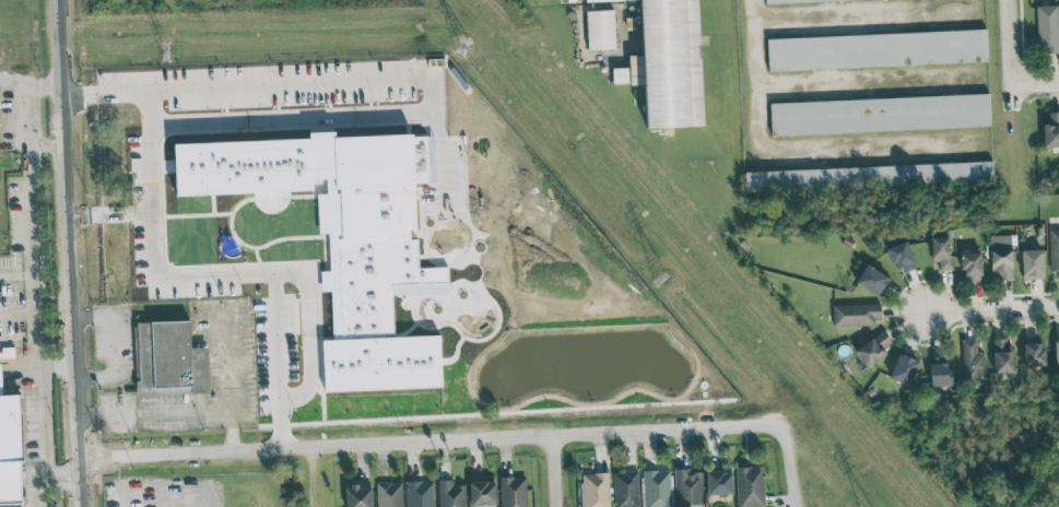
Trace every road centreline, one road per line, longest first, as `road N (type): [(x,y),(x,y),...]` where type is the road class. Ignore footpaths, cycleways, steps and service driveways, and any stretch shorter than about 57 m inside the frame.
road 1 (residential): [(779,427),(79,460)]
road 2 (tertiary): [(60,0),(81,506)]
road 3 (residential): [(926,313),(1058,307)]

